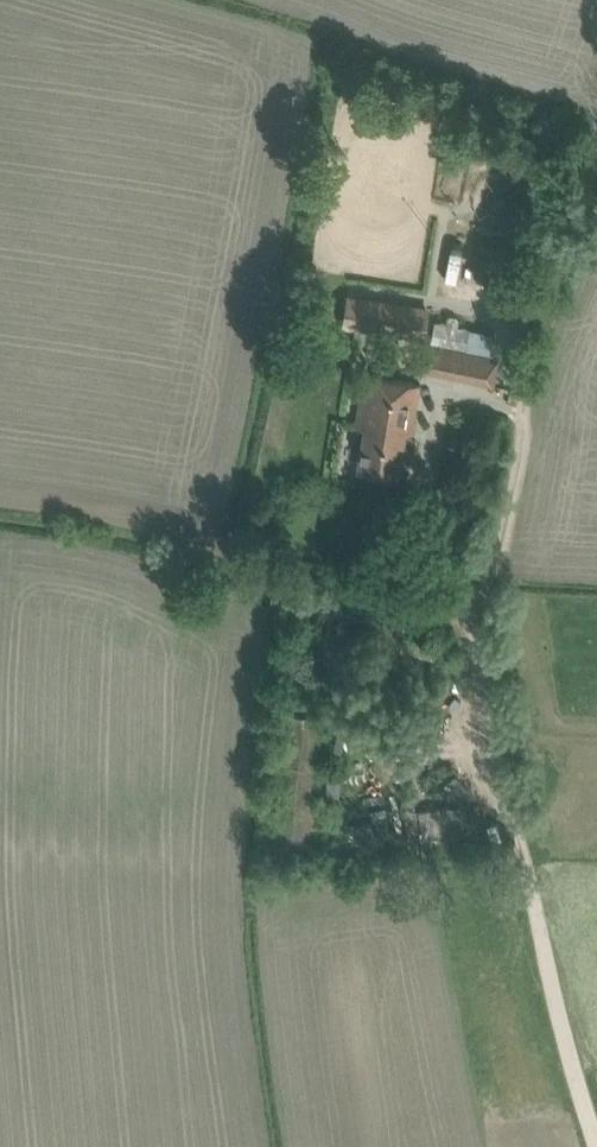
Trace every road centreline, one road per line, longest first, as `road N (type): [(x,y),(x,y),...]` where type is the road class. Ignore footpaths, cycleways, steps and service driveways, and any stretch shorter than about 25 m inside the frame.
road 1 (unclassified): [(596,1131),(557,1007),(472,636)]
road 2 (unclassified): [(472,636),(527,425),(497,404)]
road 3 (unclassified): [(467,610),(243,575)]
road 4 (unclassified): [(467,610),(435,507),(443,402)]

